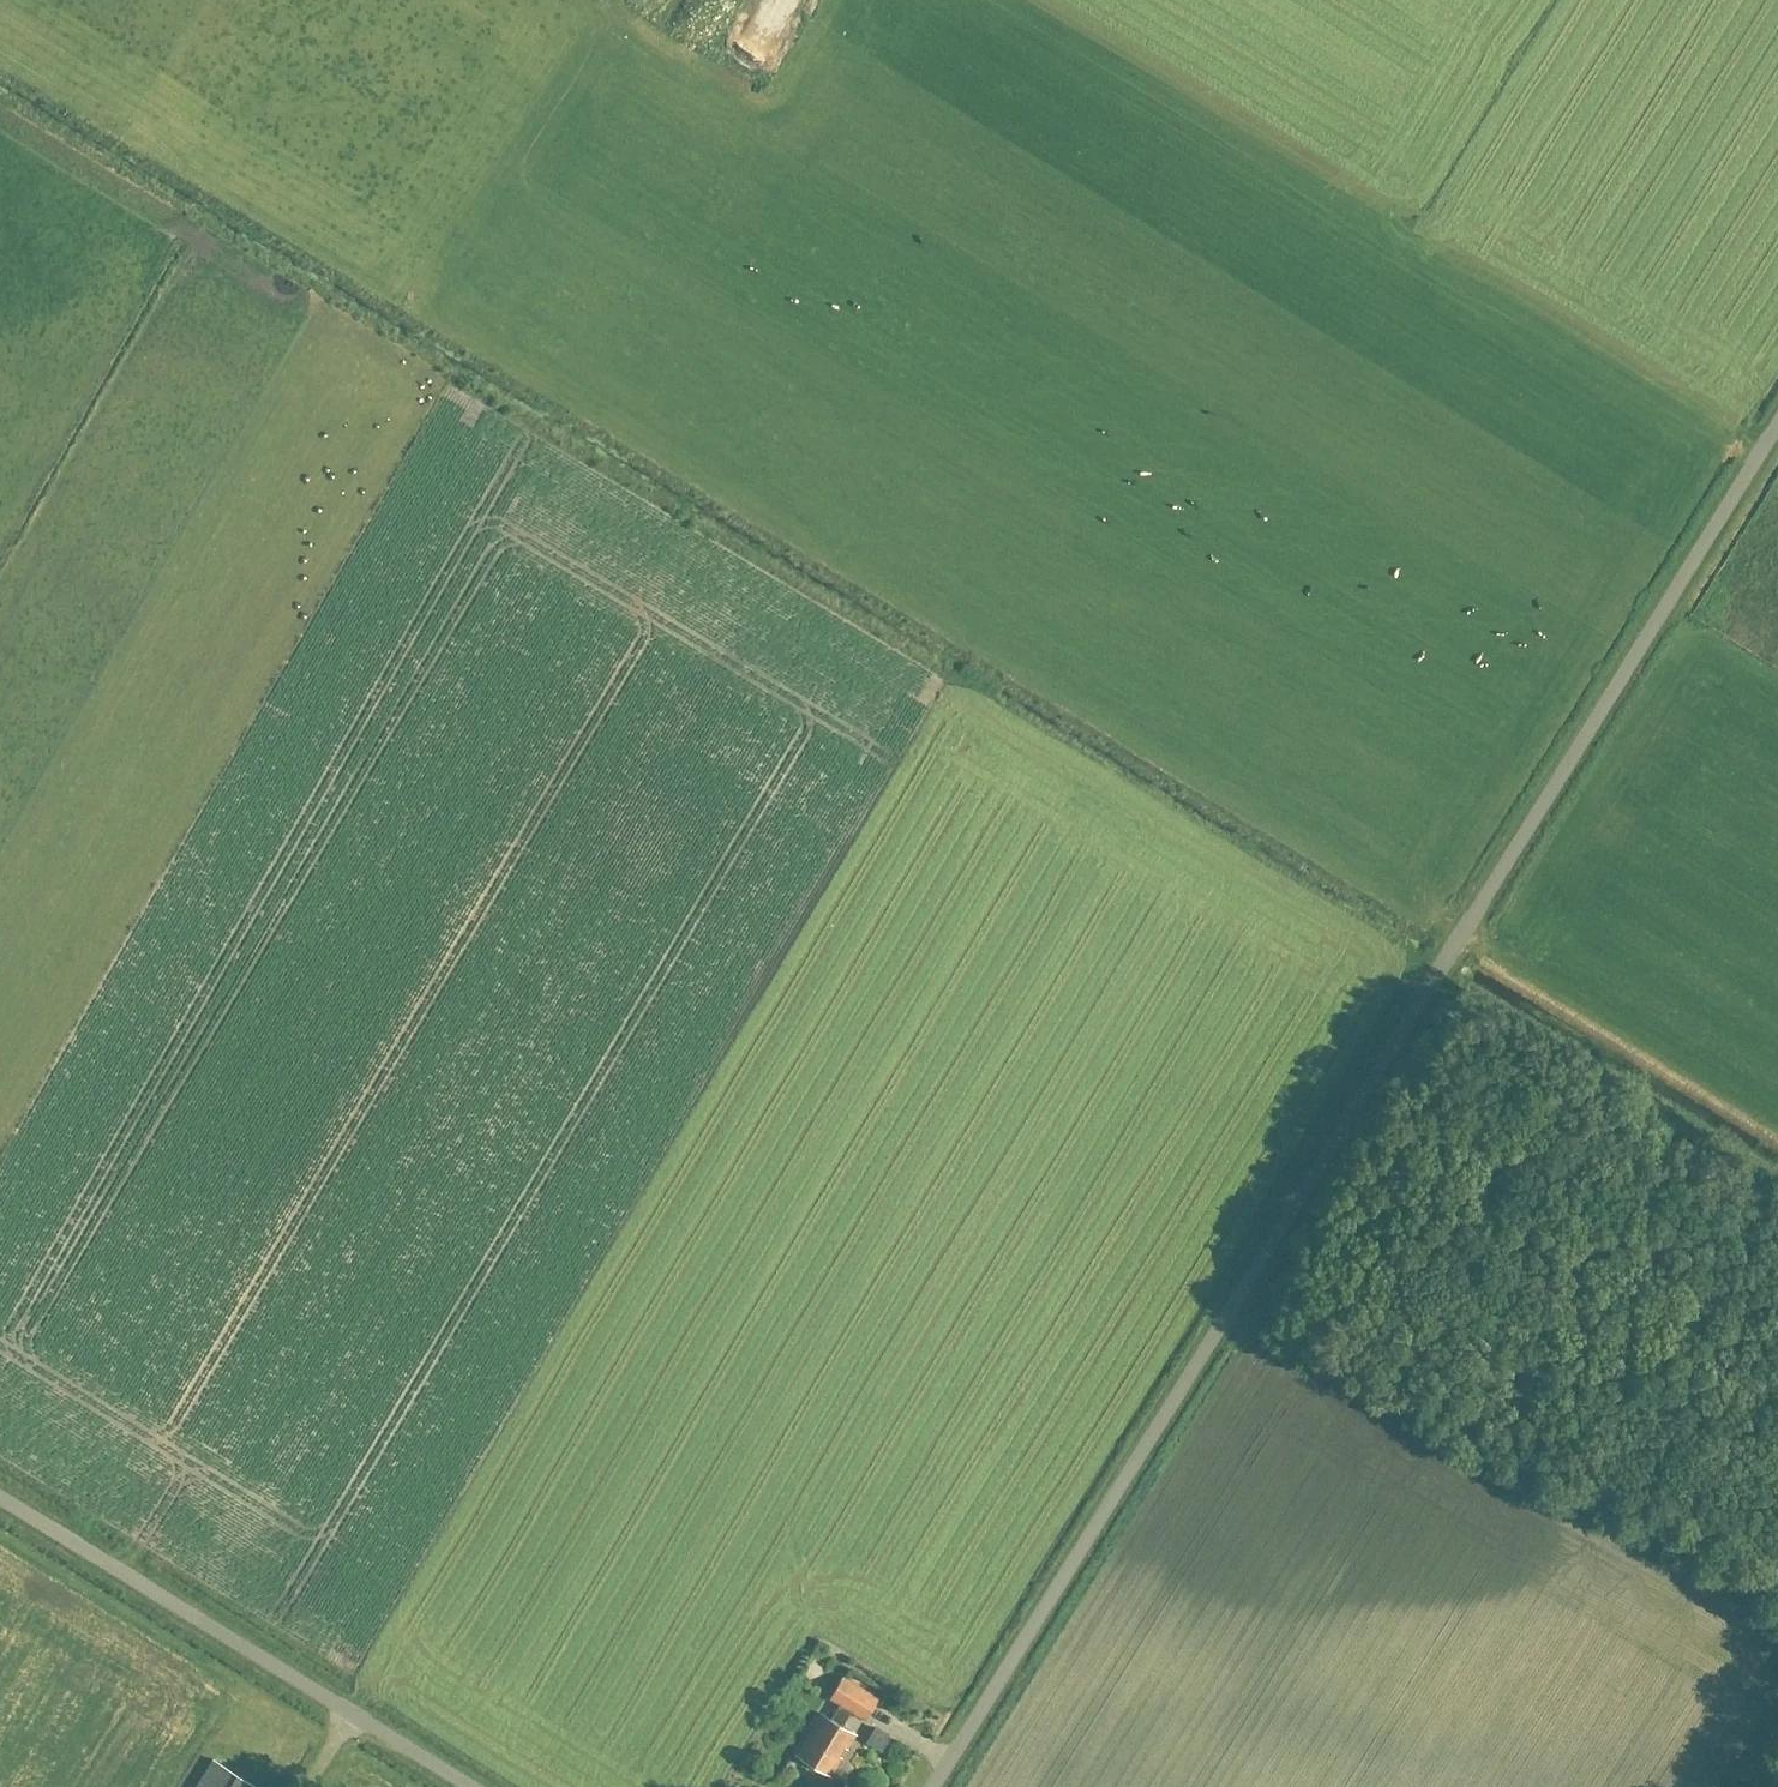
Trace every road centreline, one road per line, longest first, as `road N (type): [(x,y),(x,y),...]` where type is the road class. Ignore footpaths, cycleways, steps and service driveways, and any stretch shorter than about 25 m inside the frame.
road 1 (unclassified): [(934,1786),(1777,422)]
road 2 (unclassified): [(463,1786),(0,1500)]

